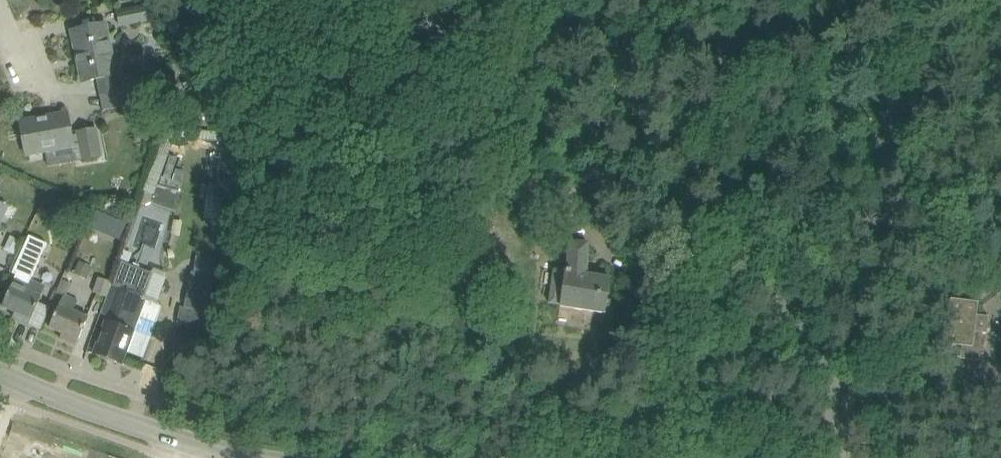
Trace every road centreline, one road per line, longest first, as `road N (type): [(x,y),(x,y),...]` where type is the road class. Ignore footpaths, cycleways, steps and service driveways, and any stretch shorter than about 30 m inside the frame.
road 1 (unclassified): [(838,457),(828,363),(811,331),(746,259),(723,212),(715,166),(729,0)]
road 2 (secondary): [(276,457),(82,406)]

